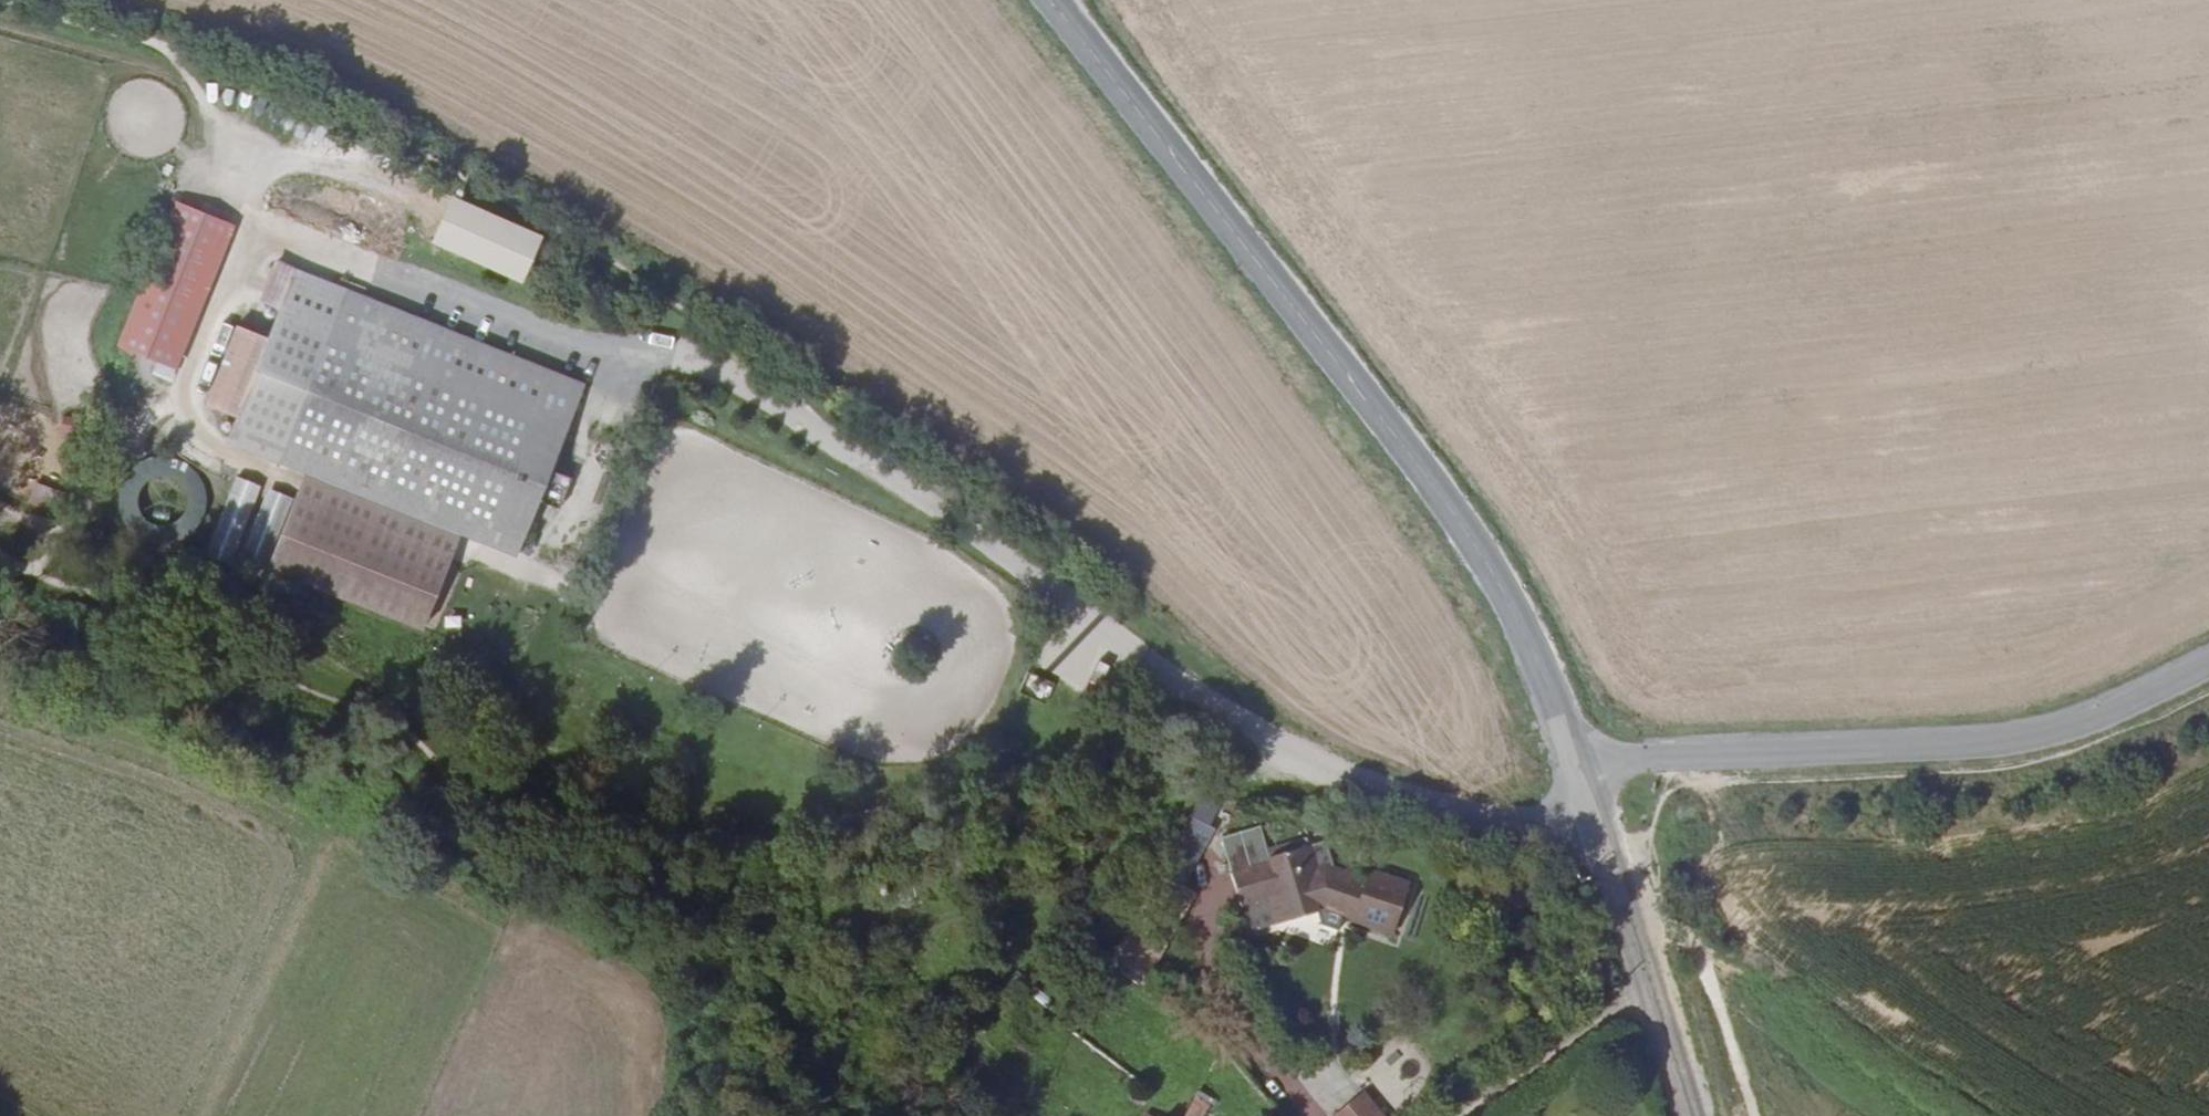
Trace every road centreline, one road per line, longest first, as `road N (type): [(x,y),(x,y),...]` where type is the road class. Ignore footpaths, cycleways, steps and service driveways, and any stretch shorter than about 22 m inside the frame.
road 1 (unclassified): [(1601,825),(1574,831),(1493,825),(1284,749),(760,389),(691,359),(654,354)]
road 2 (secondary): [(1052,0),(1411,459),(1532,643),(1582,768)]
road 3 (unclassified): [(2208,664),(2056,735),(1582,768)]
road 4 (residential): [(1660,979),(1446,1115)]
road 5 (secondary): [(1601,825),(1660,979)]
road 6 (secondary): [(1660,979),(1710,1115)]

